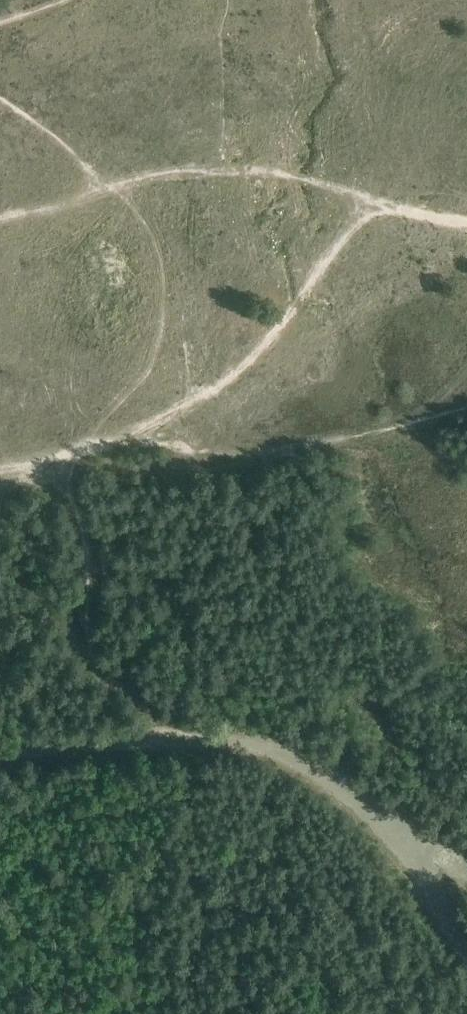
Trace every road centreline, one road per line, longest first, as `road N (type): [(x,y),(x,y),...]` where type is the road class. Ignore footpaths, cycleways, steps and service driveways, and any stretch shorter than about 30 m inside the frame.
road 1 (unclassified): [(466,959),(405,852),(314,776),(273,753),(162,741),(0,758)]
road 2 (track): [(466,415),(0,494)]
road 3 (track): [(0,222),(170,170),(278,172),(380,207)]
road 4 (track): [(75,482),(90,611),(123,745)]
road 5 (track): [(0,99),(57,138),(104,189)]

